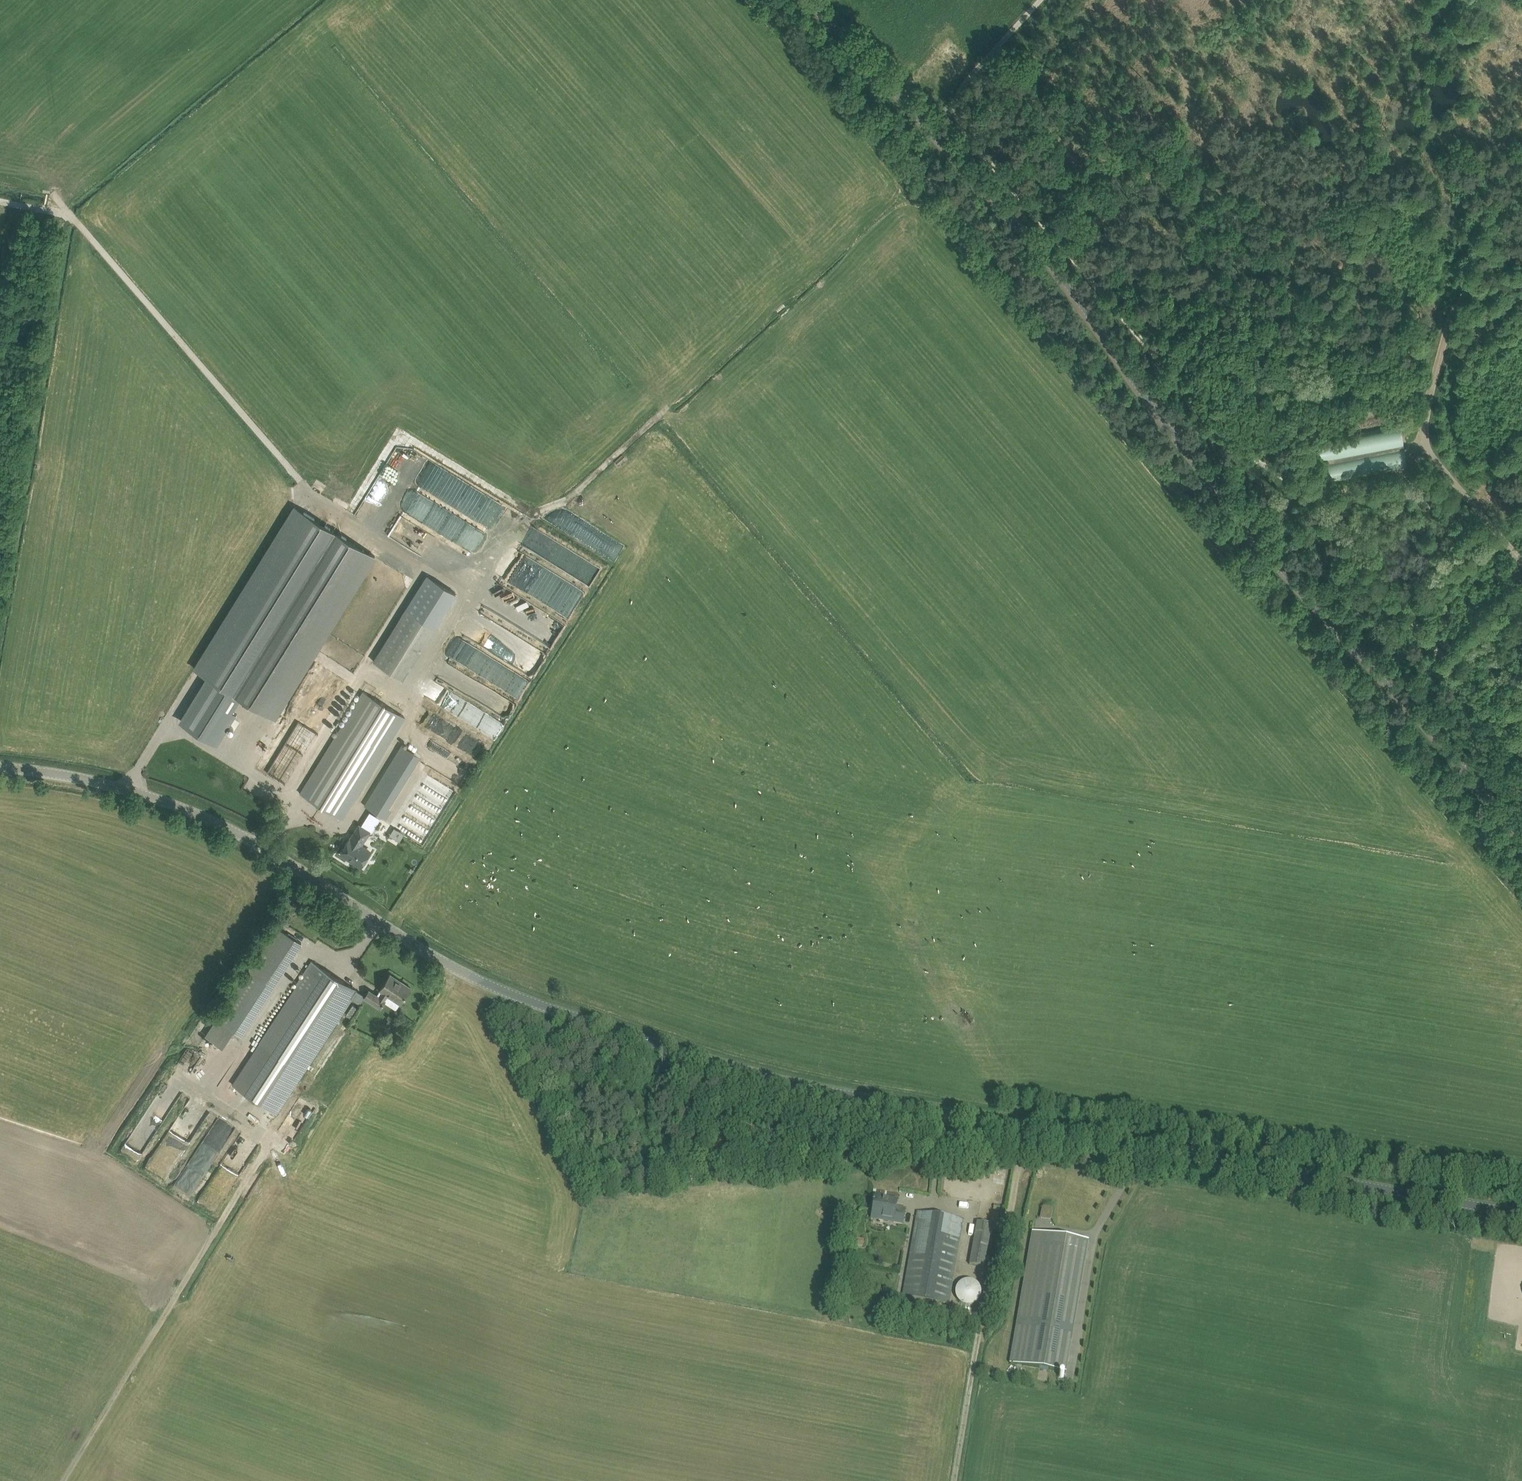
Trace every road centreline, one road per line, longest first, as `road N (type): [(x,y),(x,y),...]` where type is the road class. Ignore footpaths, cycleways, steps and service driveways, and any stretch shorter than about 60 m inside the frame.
road 1 (tertiary): [(1521,1213),(743,1071),(483,981),(198,814),(90,779),(0,766)]
road 2 (tertiary): [(1521,840),(1278,565),(1035,245),(808,0)]
road 3 (track): [(62,1480),(256,1164),(264,1138)]
road 4 (track): [(59,203),(306,492)]
road 5 (track): [(415,556),(567,500),(668,409)]
road 6 (track): [(954,1480),(978,1340)]

